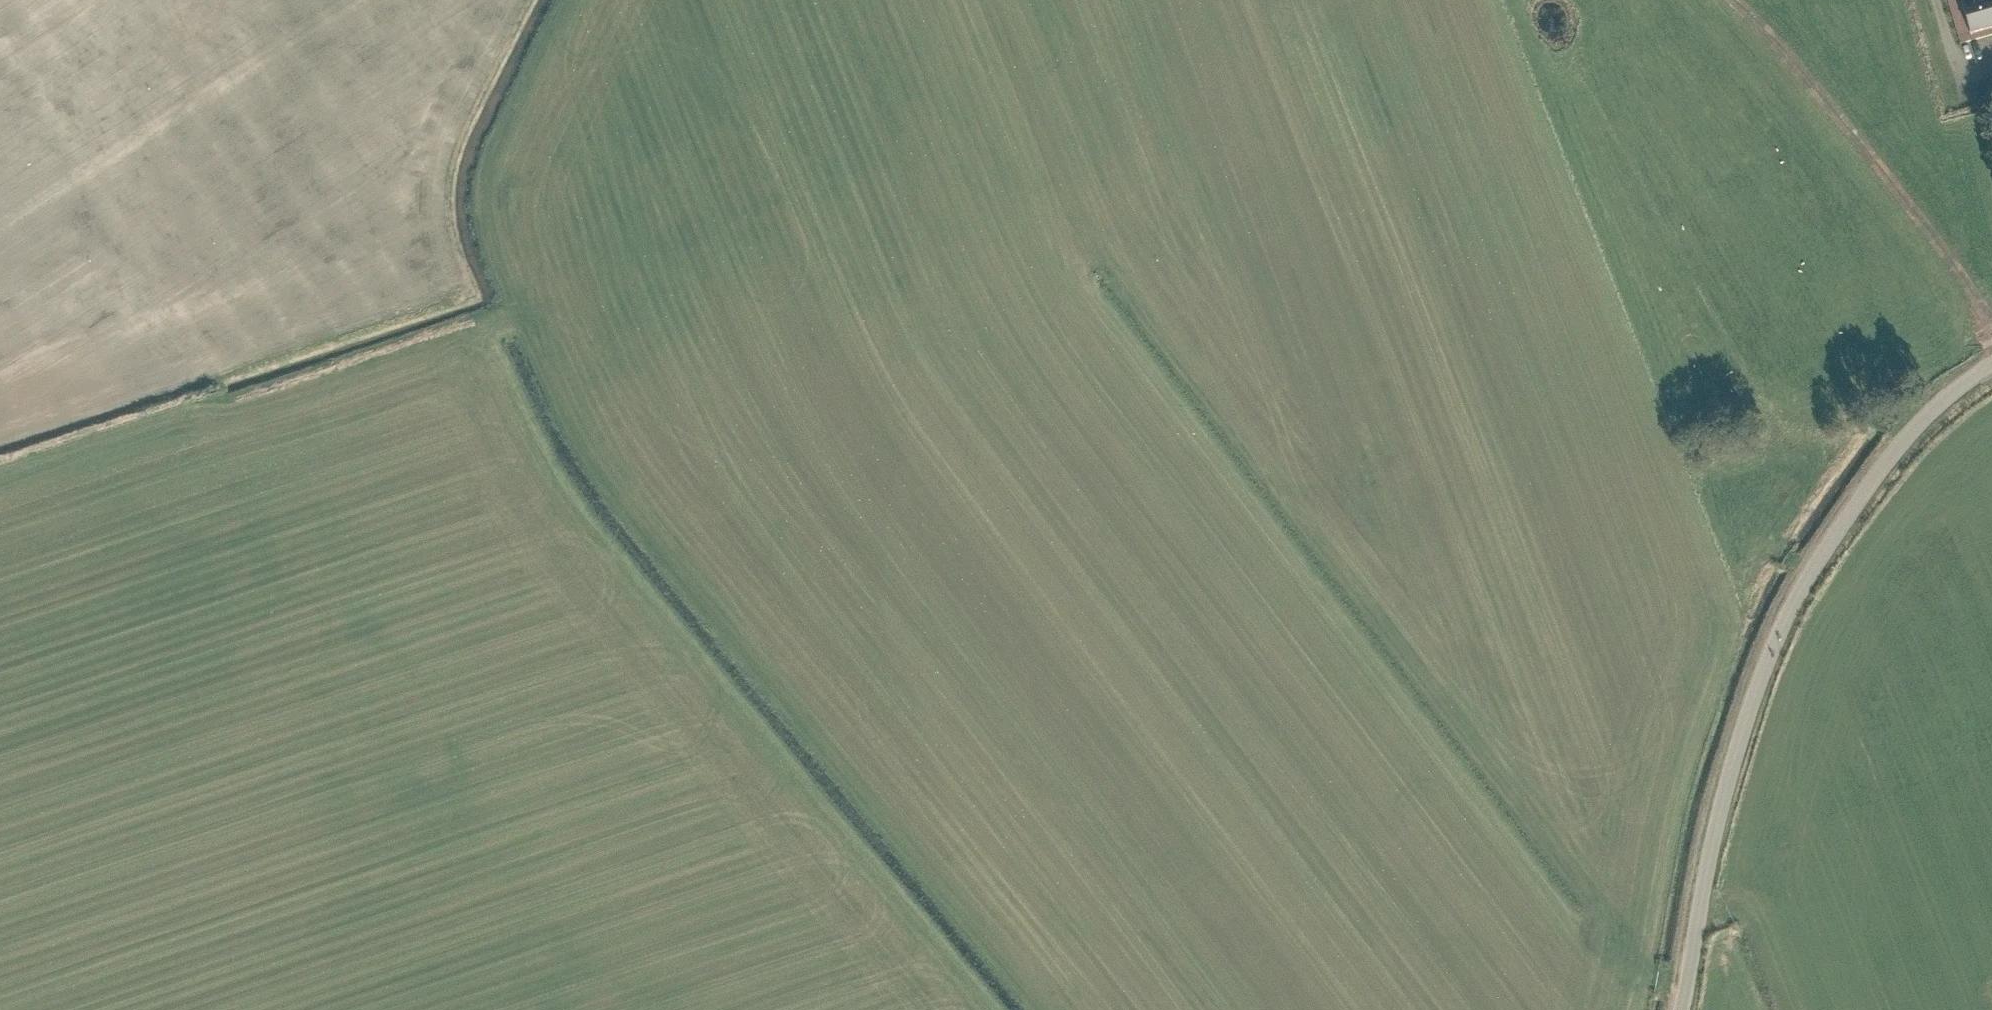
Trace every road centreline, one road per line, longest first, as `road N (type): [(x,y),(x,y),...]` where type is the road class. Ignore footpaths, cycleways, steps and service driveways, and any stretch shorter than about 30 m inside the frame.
road 1 (tertiary): [(1681,1009),(1742,730),(1803,580),(1891,454),(1938,402),(1991,361)]

